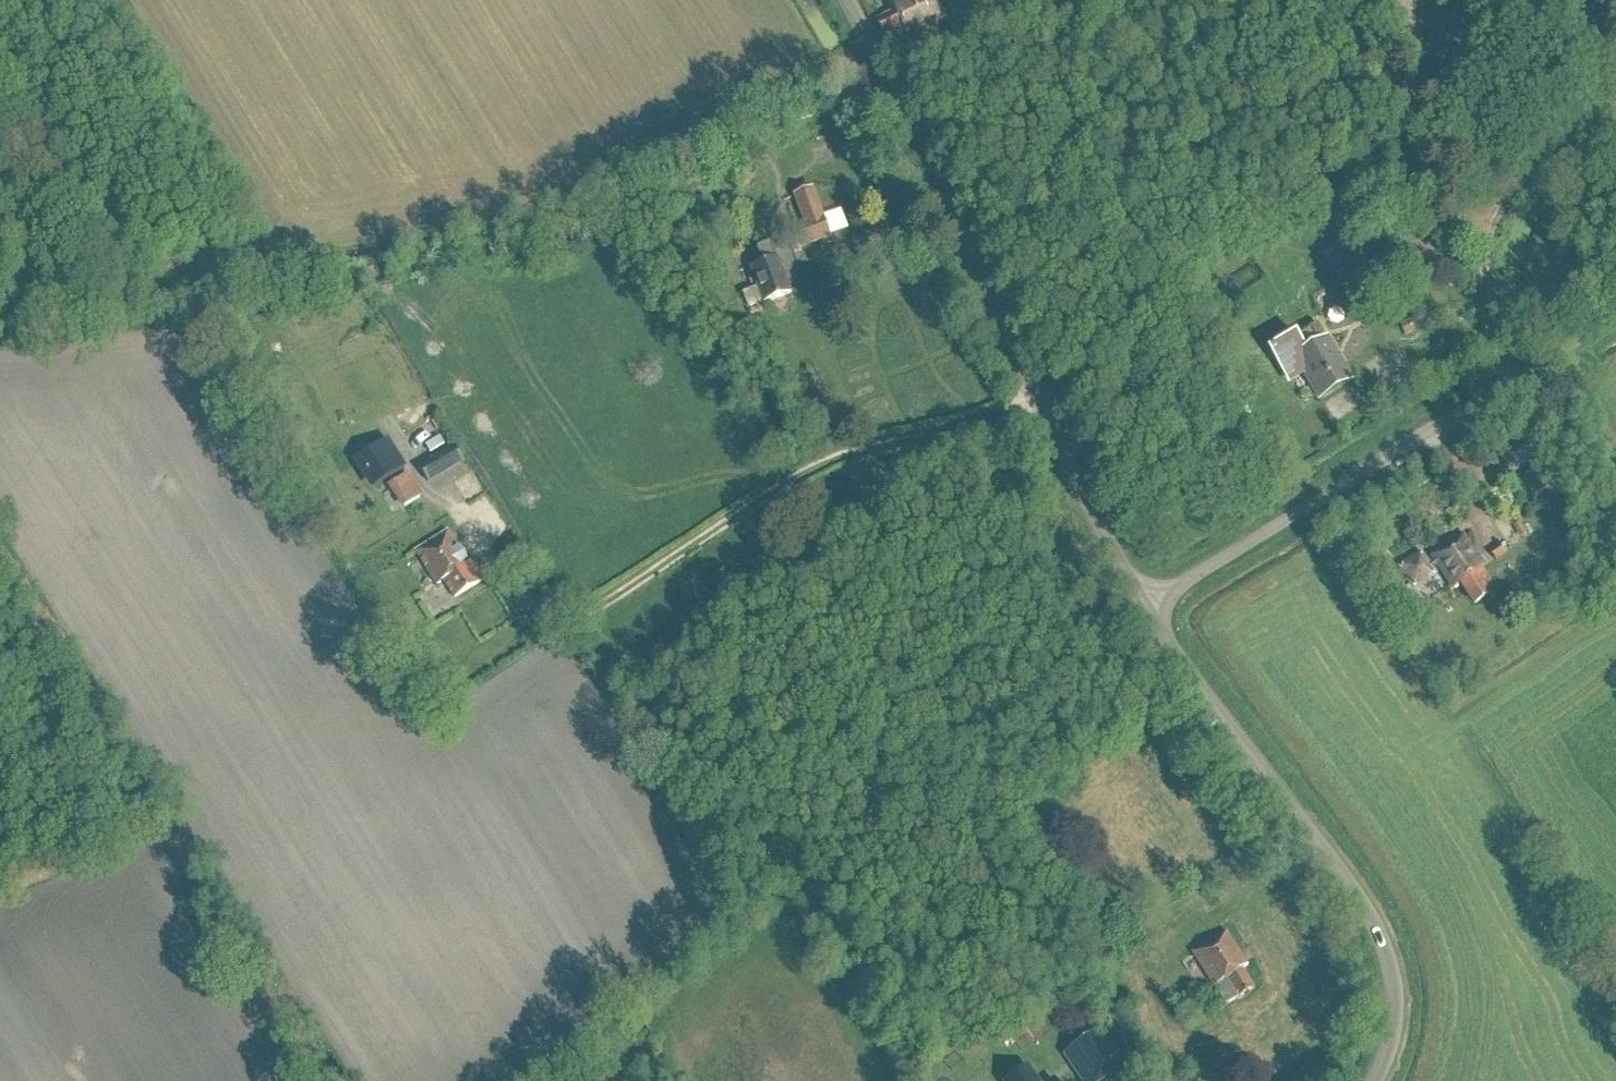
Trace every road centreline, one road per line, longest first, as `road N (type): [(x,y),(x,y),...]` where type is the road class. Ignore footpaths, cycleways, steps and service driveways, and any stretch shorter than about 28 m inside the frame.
road 1 (unclassified): [(1145,604),(1112,554),(939,192),(834,0)]
road 2 (unclassified): [(1375,1080),(1394,1013),(1370,915),(1145,604)]
road 3 (unclassified): [(1145,604),(1615,315)]
road 4 (track): [(1514,384),(1486,318),(1481,280),(1500,195),(1525,168),(1615,104)]

